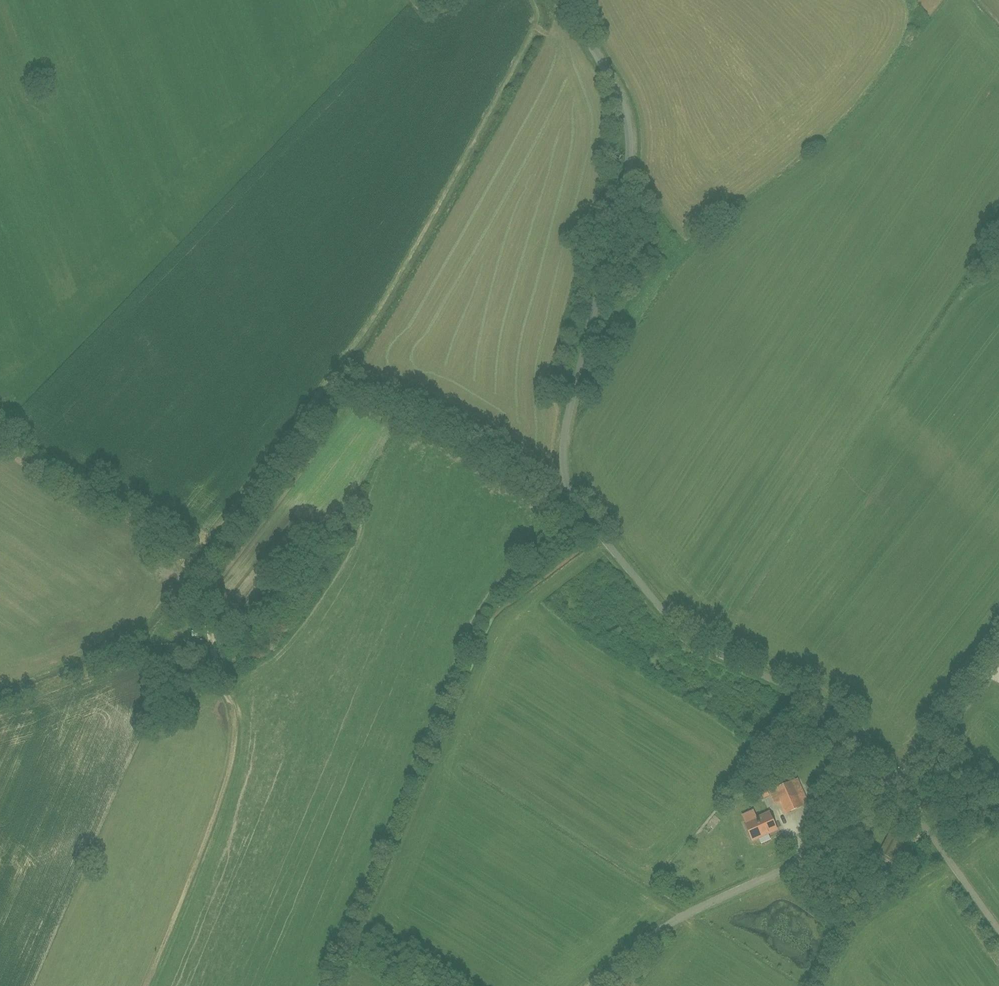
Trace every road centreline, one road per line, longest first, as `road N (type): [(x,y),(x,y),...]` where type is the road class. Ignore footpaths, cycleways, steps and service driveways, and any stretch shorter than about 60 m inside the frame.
road 1 (unclassified): [(897,787),(846,723),(676,624),(569,488),(564,440),(630,135),(619,94),(566,0)]
road 2 (unclassified): [(593,985),(673,920),(838,843),(897,787)]
road 3 (unclassified): [(998,930),(897,787)]
road 4 (unclassified): [(897,787),(998,655)]

